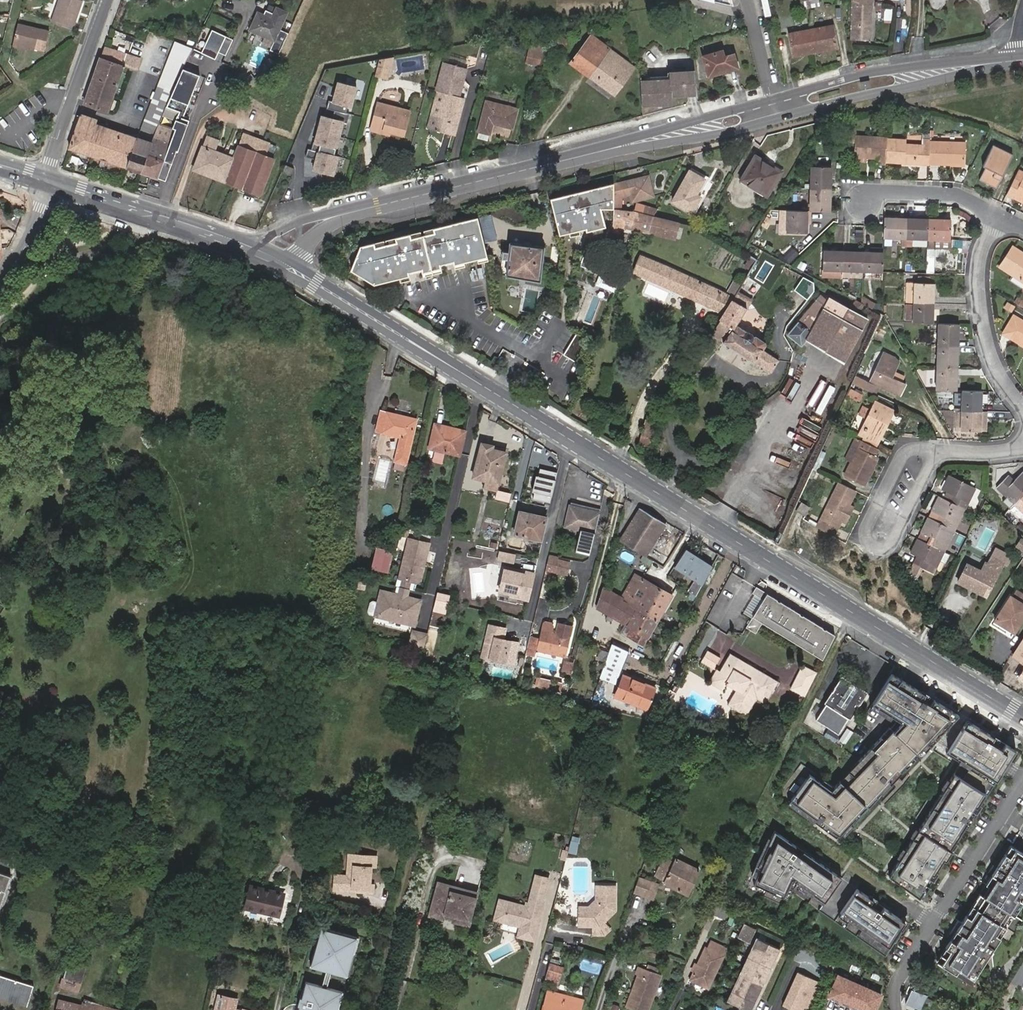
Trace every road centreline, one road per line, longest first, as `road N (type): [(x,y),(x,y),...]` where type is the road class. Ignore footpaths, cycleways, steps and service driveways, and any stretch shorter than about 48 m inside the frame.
road 1 (primary): [(1022,717),(316,283)]
road 2 (tertiary): [(615,147),(351,212)]
road 3 (residential): [(1022,781),(899,981),(899,1009)]
road 4 (residential): [(996,216),(977,268),(983,332),(993,365),(1022,412)]
road 5 (tertiary): [(978,67),(912,65),(773,97)]
road 6 (tertiary): [(778,118),(978,67)]
road 7 (primary): [(230,239),(46,180)]
road 8 (residential): [(46,180),(106,0)]
road 9 (tertiary): [(773,97),(615,147)]
road 10 (tertiary): [(615,147),(778,118)]
road 11 (residential): [(940,452),(904,453),(865,529),(874,547),(894,543)]
road 12 (residential): [(996,216),(952,194),(886,192),(864,201)]
road 13 (tertiary): [(351,212),(230,239)]

